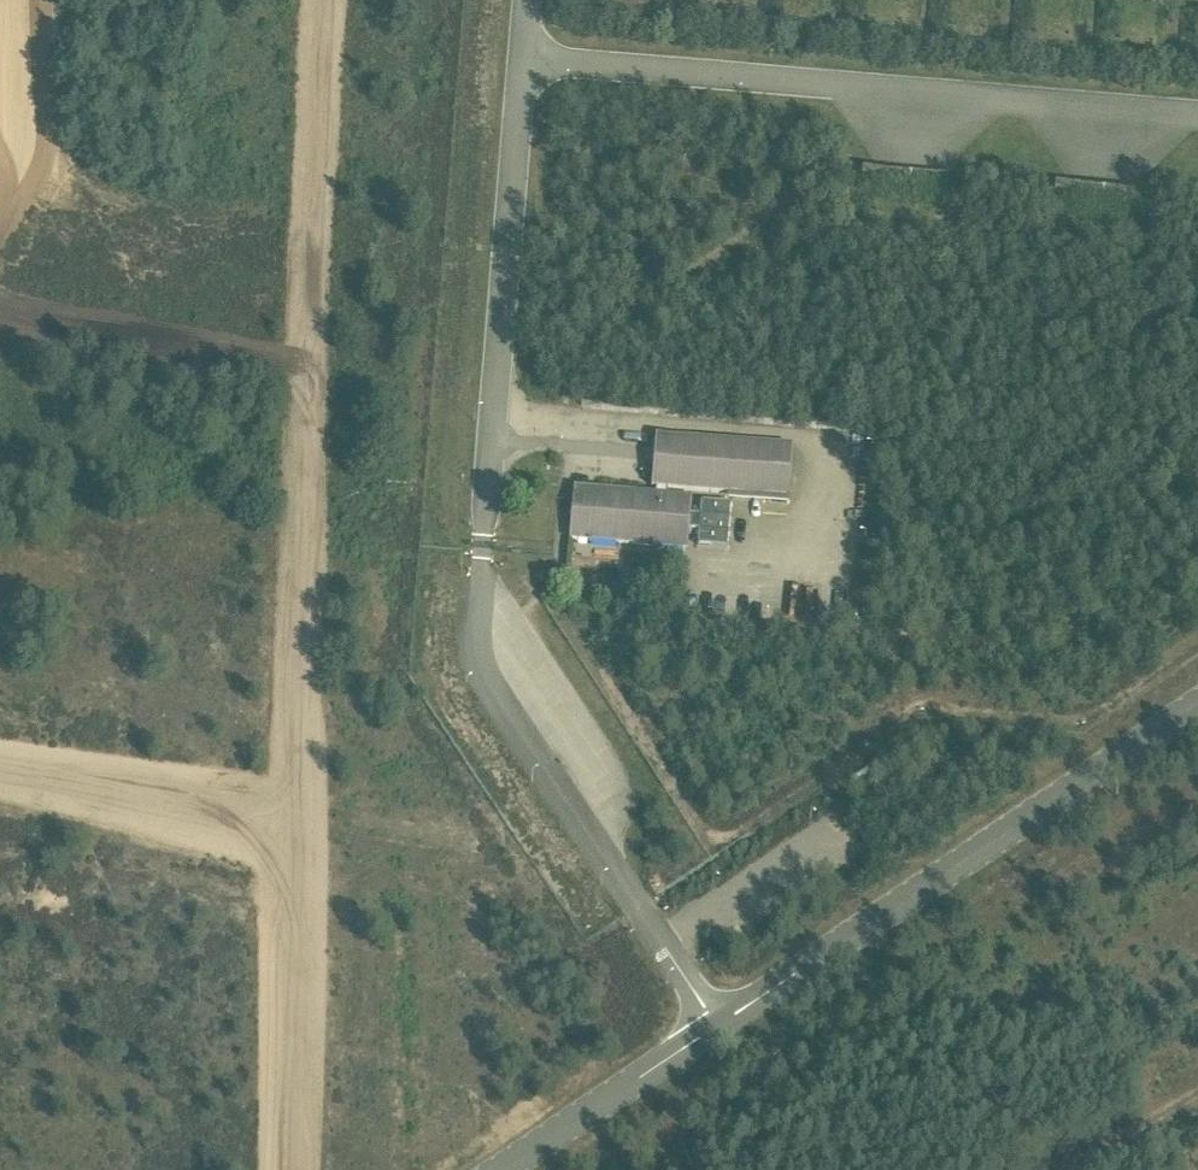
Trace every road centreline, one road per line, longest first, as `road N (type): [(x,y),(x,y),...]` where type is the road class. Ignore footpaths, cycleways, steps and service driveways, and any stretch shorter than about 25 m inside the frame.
road 1 (track): [(324,0),(292,825),(291,1169)]
road 2 (track): [(0,301),(306,366)]
road 3 (track): [(0,767),(292,825)]
road 4 (track): [(0,227),(16,169),(26,0)]
road 5 (track): [(1197,1103),(1064,1169)]

